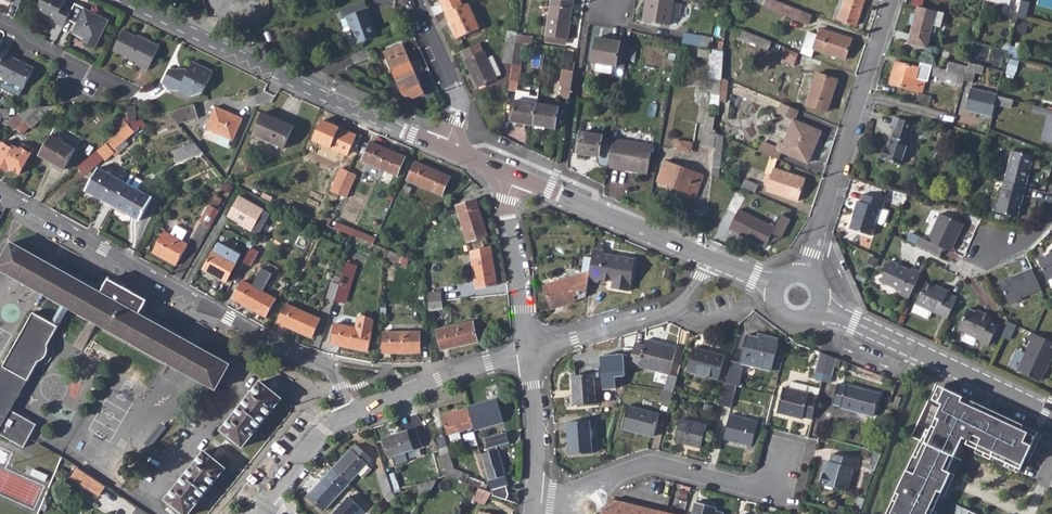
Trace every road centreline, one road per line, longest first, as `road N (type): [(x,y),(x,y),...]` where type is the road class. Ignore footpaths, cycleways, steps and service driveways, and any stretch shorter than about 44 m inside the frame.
road 1 (residential): [(0,197),(322,368),(336,377),(352,412)]
road 2 (tertiary): [(445,149),(124,0)]
road 3 (residential): [(805,277),(892,0)]
road 4 (residential): [(533,500),(652,467),(773,495),(786,455)]
road 5 (tertiary): [(1051,417),(818,307)]
road 6 (tertiary): [(711,261),(513,176)]
road 7 (residential): [(529,350),(673,309),(711,261)]
road 8 (residential): [(352,412),(529,350)]
road 9 (residential): [(529,350),(505,200),(513,176)]
road 10 (residential): [(445,149),(457,96),(411,0)]
road 11 (residential): [(533,500),(538,426),(529,350)]
road 12 (residential): [(0,22),(129,94)]
road 13 (residential): [(264,502),(323,429),(352,412)]

